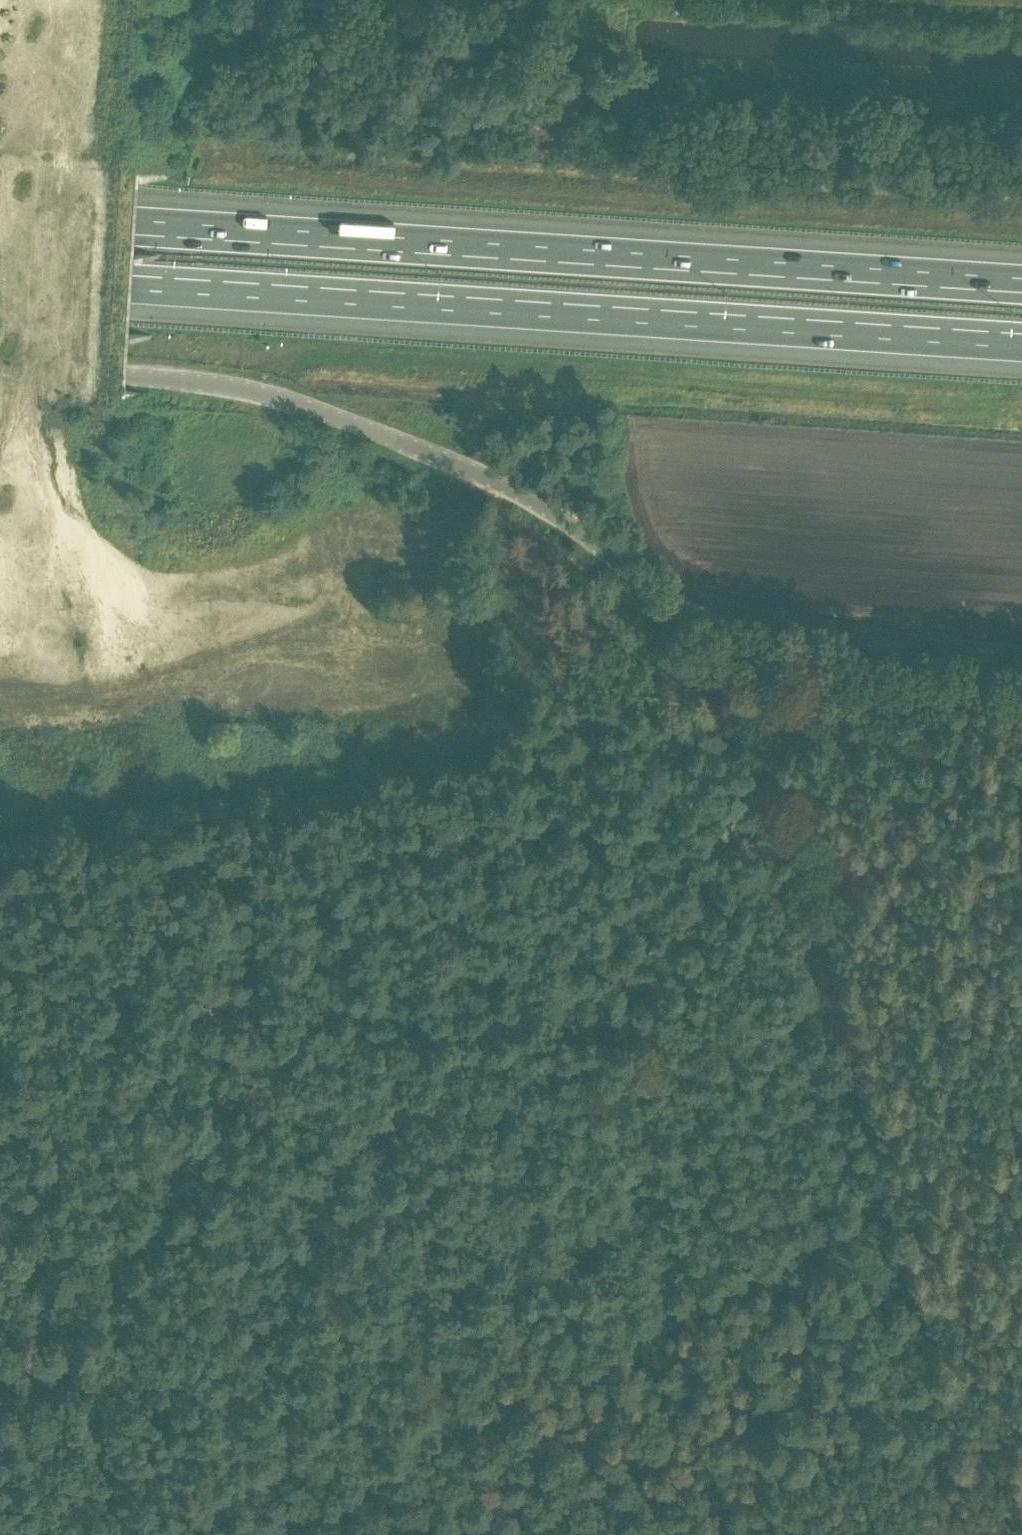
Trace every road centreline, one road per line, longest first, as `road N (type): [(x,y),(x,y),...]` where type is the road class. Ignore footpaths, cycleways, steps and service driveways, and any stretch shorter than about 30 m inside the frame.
road 1 (unclassified): [(1021,690),(851,672),(754,646),(683,614),(510,488),(324,413),(224,386),(0,368)]
road 2 (motorway): [(1021,285),(0,217)]
road 3 (motorway): [(0,274),(1021,342)]

